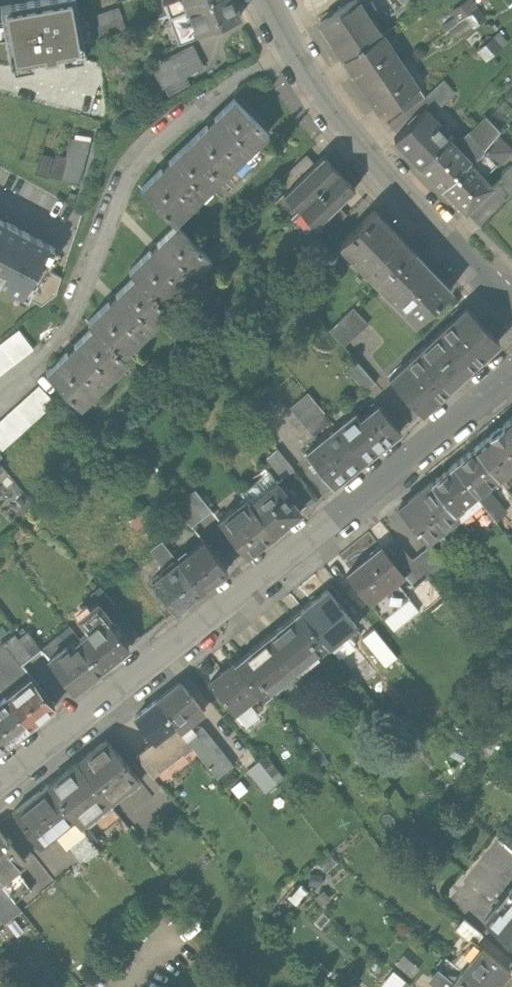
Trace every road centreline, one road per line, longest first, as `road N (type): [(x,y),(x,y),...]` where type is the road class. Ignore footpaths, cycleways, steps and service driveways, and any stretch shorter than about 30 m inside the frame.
road 1 (residential): [(511,376),(0,784)]
road 2 (tertiary): [(511,307),(356,143),(271,0)]

